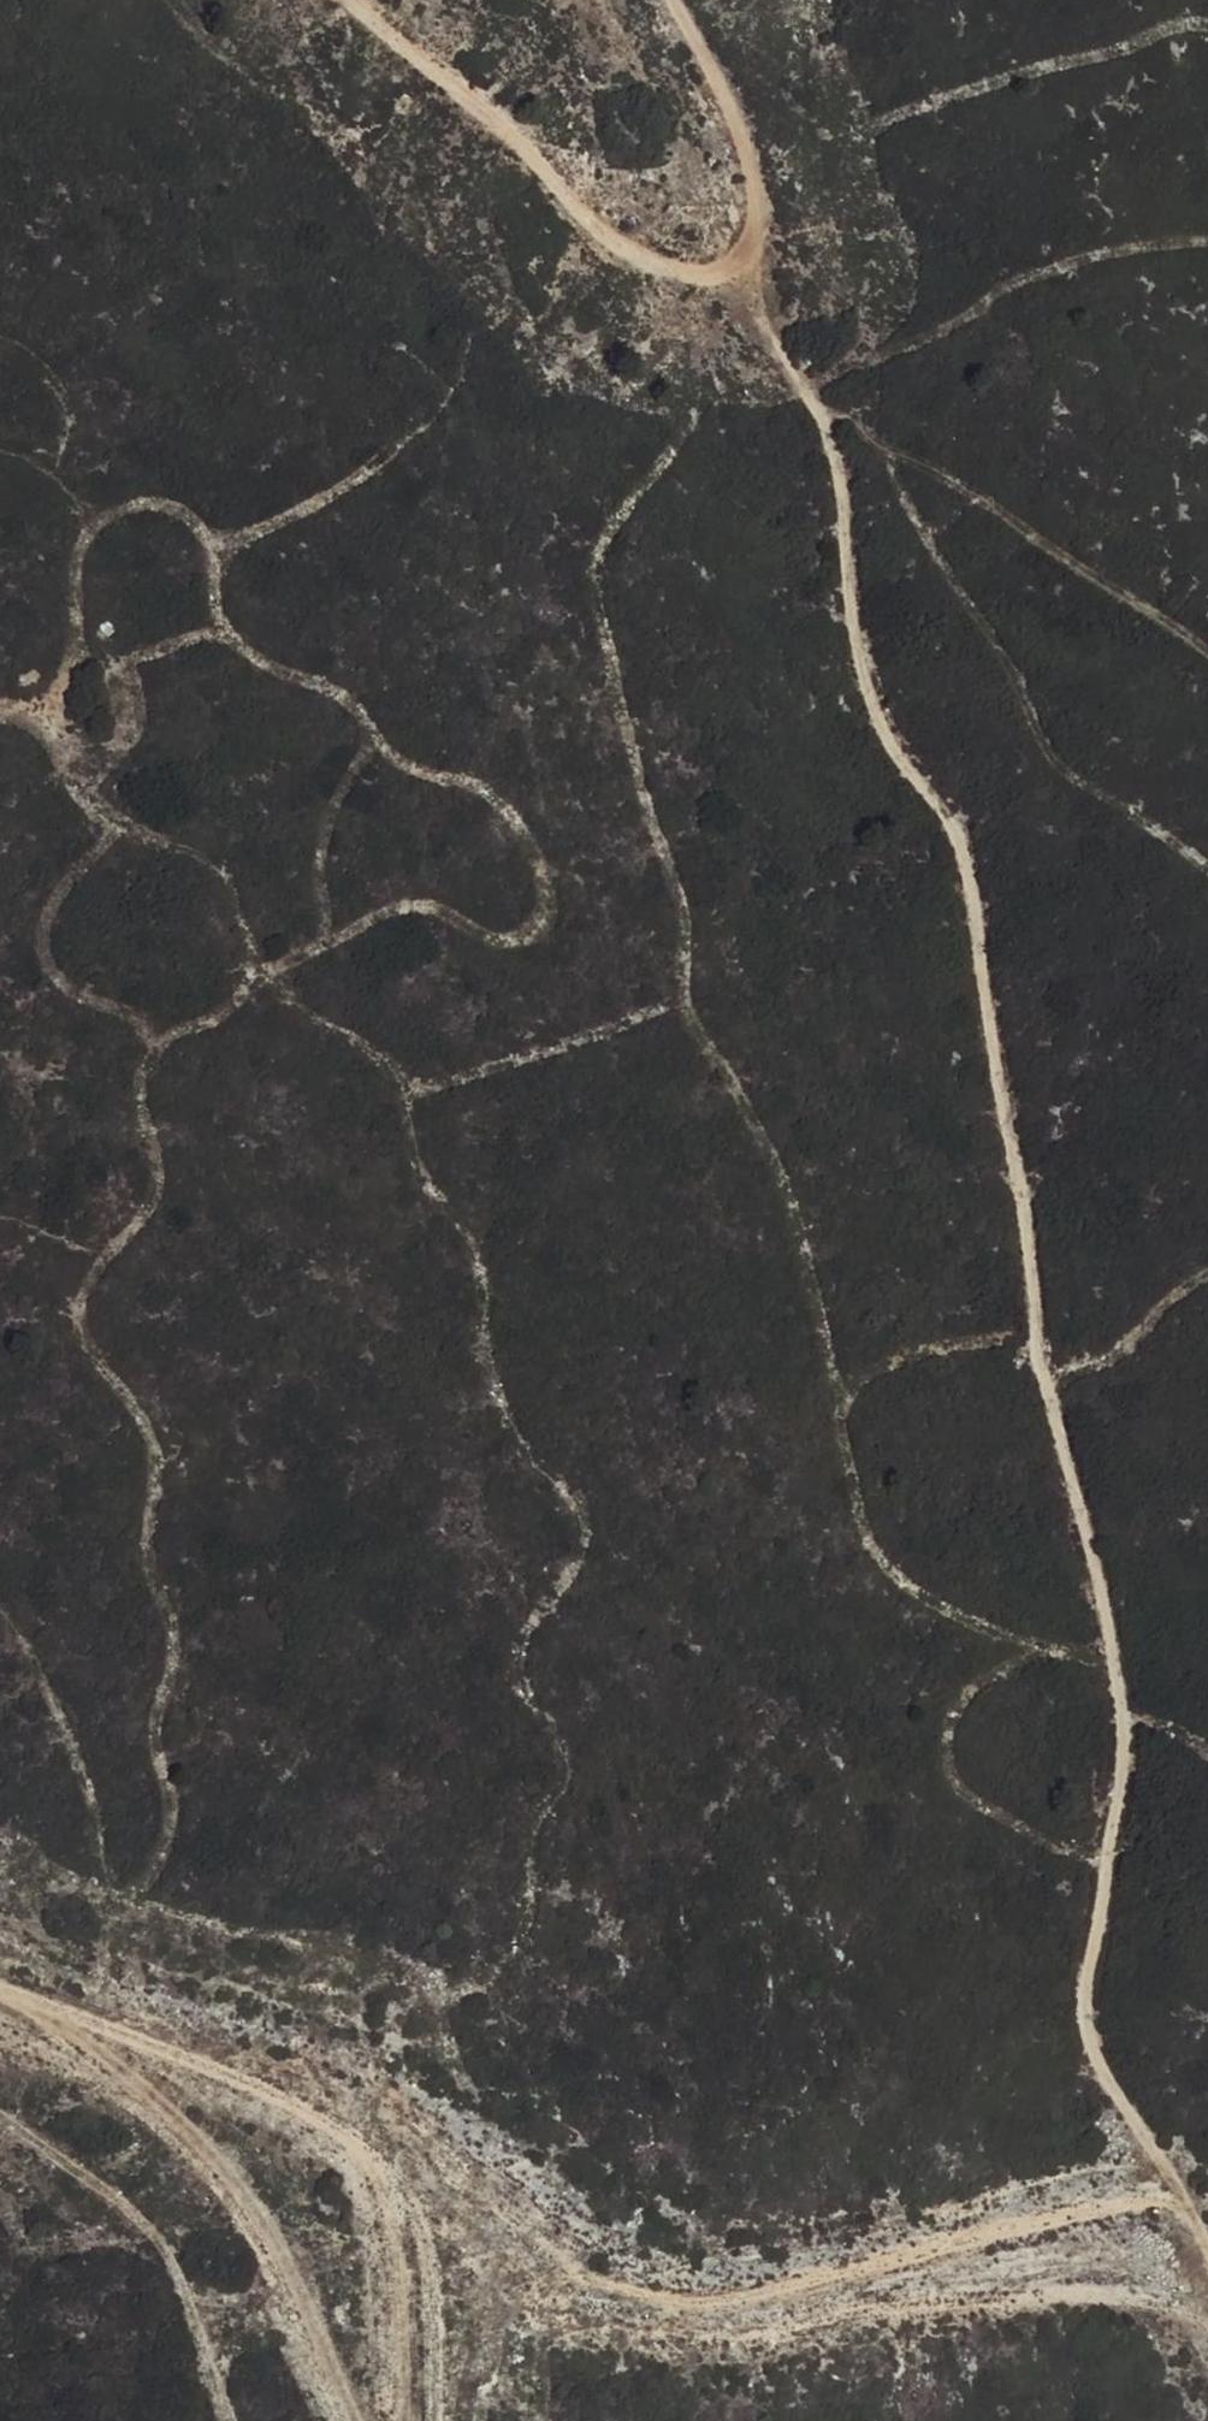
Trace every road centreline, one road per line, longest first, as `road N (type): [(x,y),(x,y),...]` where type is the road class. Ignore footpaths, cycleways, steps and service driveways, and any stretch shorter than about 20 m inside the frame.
road 1 (track): [(350,0),(494,98),(533,135),(580,229),(624,258),(734,271),(741,159),(672,0)]
road 2 (track): [(0,2017),(279,2116),(332,2159),(372,2215),(376,2420)]

